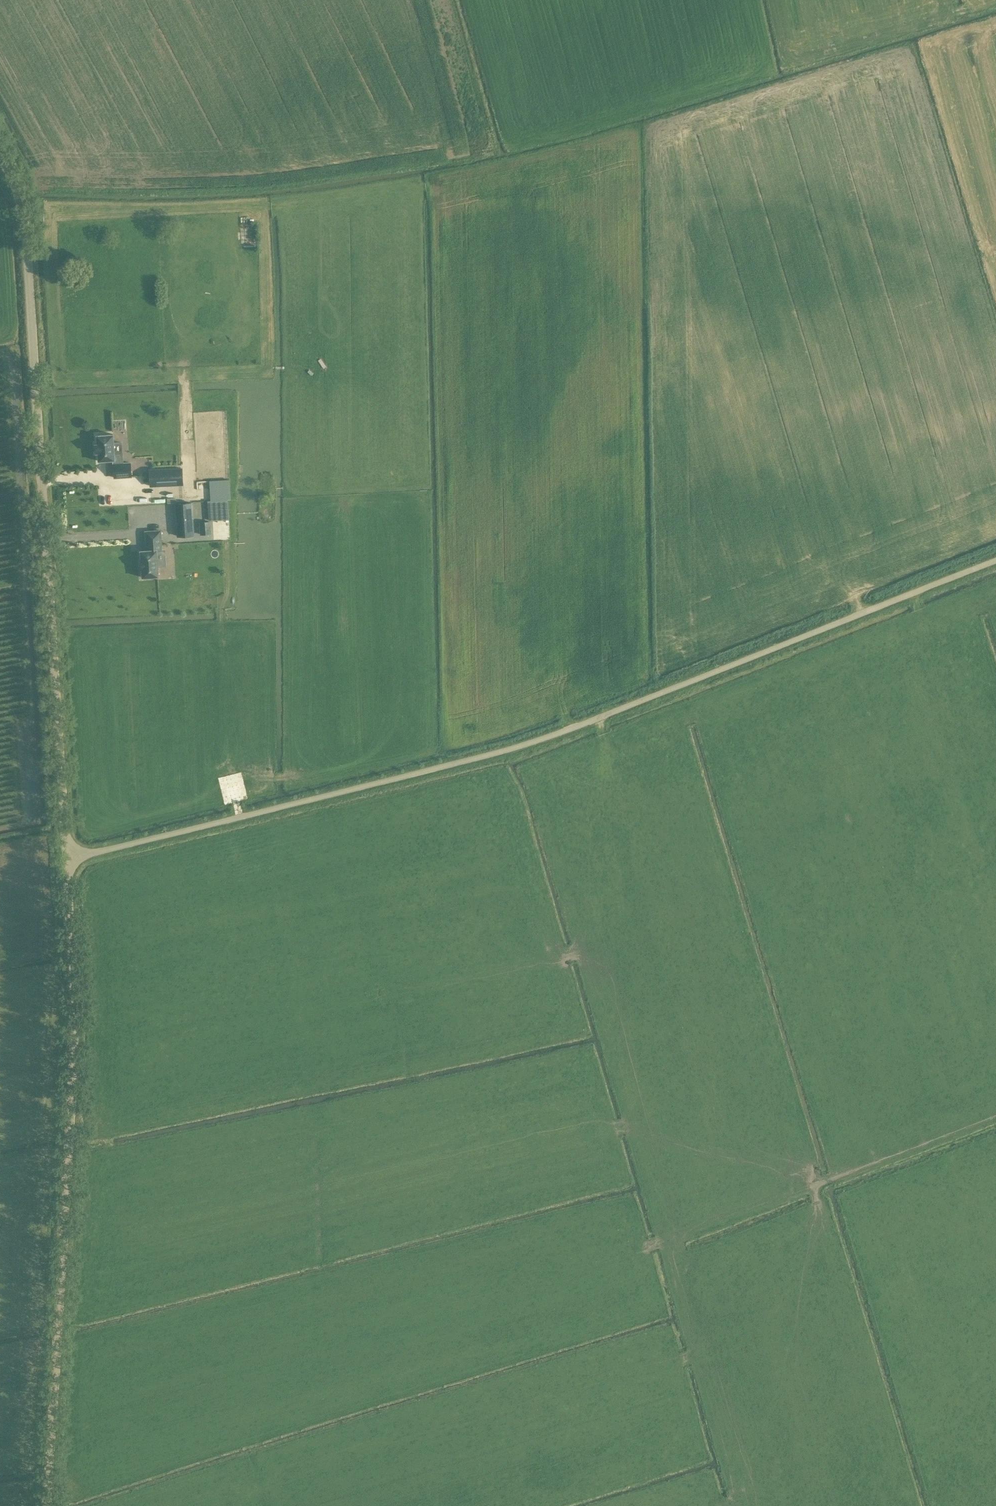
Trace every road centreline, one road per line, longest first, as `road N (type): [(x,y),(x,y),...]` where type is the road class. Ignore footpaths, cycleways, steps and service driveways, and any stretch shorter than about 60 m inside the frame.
road 1 (unclassified): [(66,863),(529,747),(995,563)]
road 2 (unclassified): [(66,863),(28,211),(0,153)]
road 3 (unclassified): [(50,1505),(76,1090),(66,863)]

